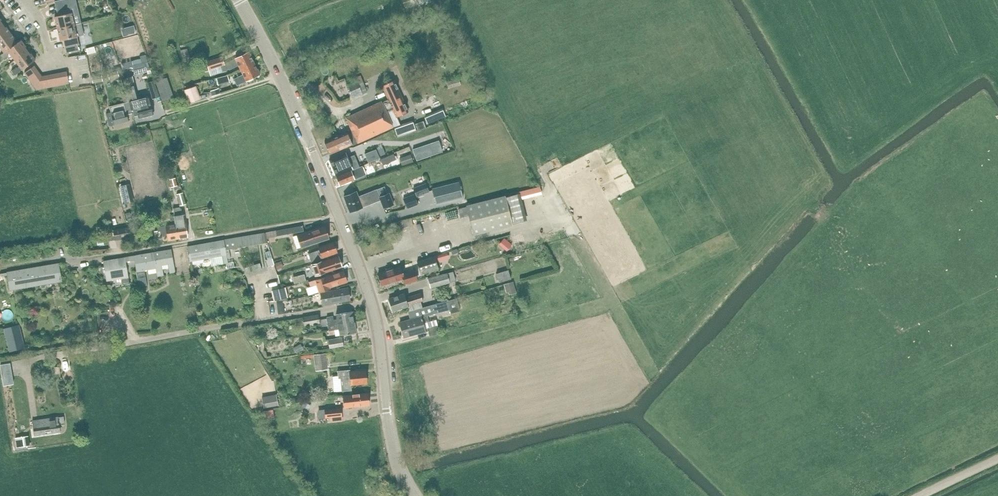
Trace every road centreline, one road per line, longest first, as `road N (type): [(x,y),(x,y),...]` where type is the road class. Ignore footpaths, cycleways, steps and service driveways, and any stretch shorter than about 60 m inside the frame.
road 1 (secondary): [(416,495),(393,449),(378,332),(360,269),(239,0)]

